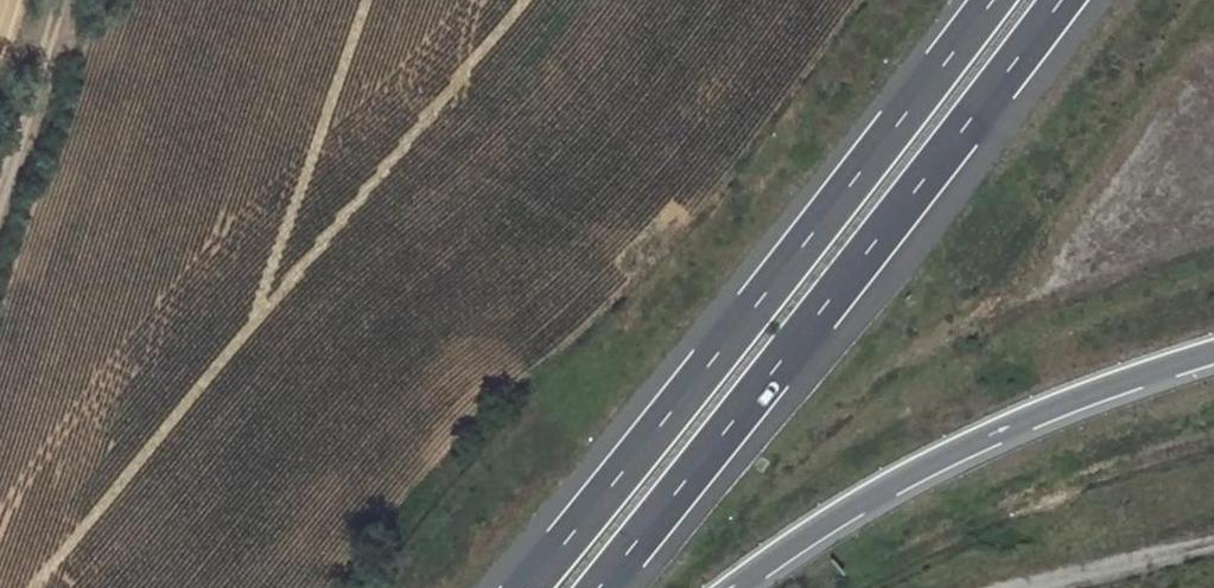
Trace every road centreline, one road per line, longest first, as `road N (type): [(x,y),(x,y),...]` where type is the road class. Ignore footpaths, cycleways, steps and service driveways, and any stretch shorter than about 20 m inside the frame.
road 1 (motorway): [(992,0),(528,587)]
road 2 (motorway): [(602,587),(1062,0)]
road 3 (motorway): [(734,587),(797,542),(958,453),(1213,354)]
road 4 (track): [(0,171),(59,0)]

